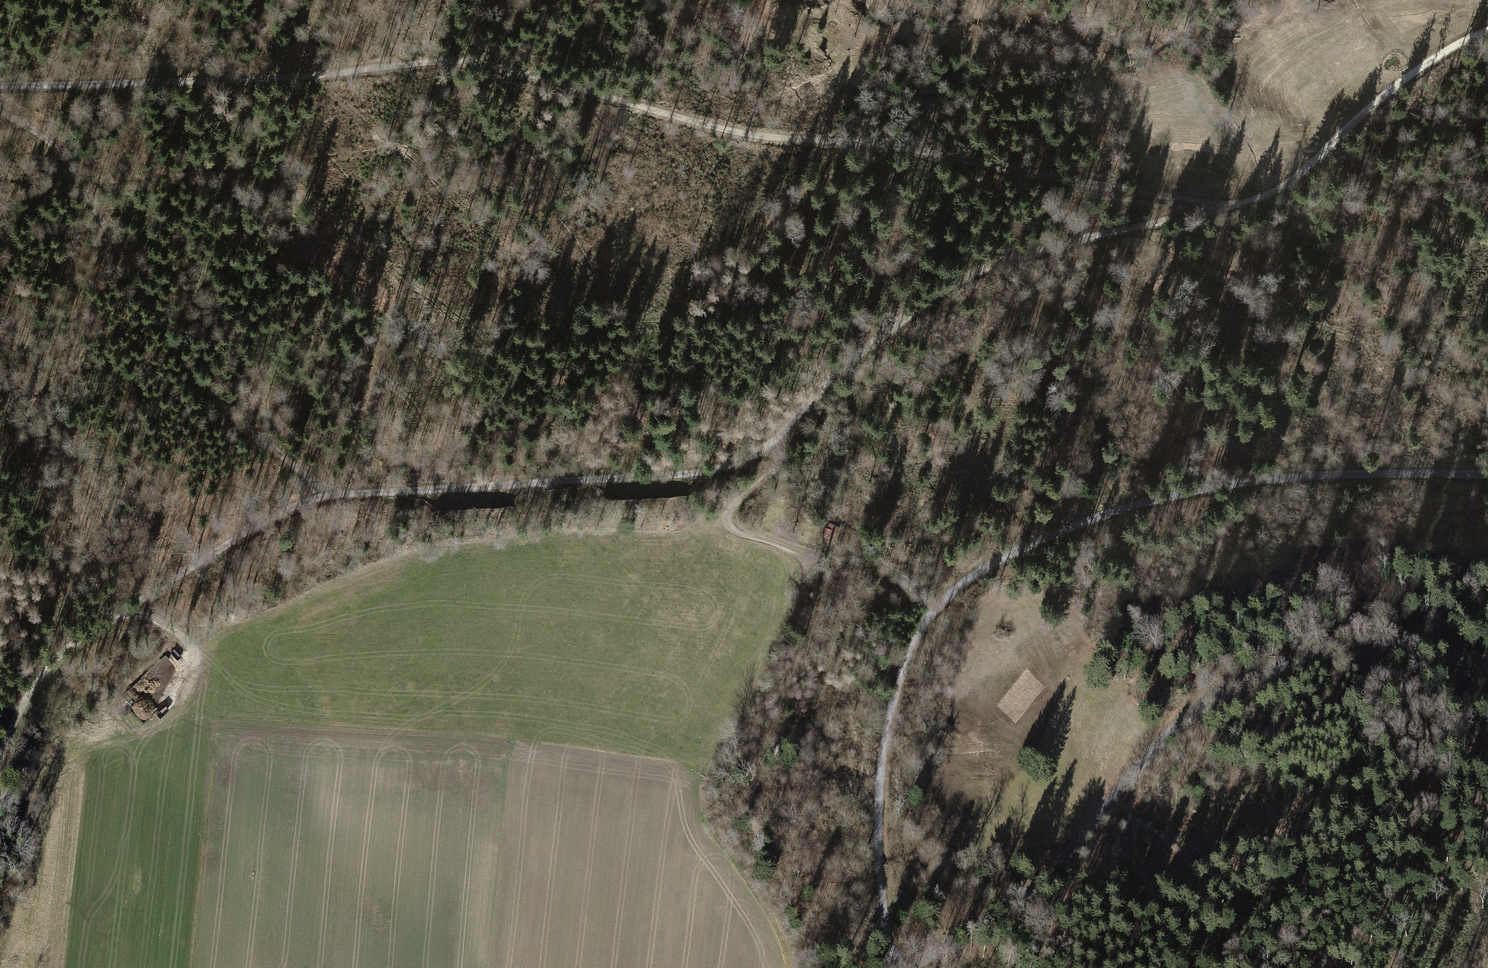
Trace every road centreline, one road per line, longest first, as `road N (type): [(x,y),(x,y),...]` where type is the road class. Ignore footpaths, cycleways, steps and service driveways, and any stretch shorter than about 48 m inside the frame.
road 1 (track): [(0,87),(490,65),(734,132),(853,143),(1226,206)]
road 2 (track): [(891,967),(876,849),(882,753),(909,649),(954,588),(1031,544),(1154,498),(1331,474),(1487,475)]
road 3 (unclassified): [(905,967),(1046,877),(1175,726),(1238,682),(1347,655),(1487,661)]
road 4 (track): [(1226,206),(992,261),(944,285),(876,336),(808,404),(778,448)]
road 5 (track): [(328,494),(303,483),(195,378),(64,149),(0,111)]
road 6 (track): [(778,448),(689,474),(328,494)]
road 7 (track): [(0,767),(11,722),(66,649),(255,528),(328,494)]
road 8 (track): [(1226,206),(1286,184),(1396,86),(1487,30)]
road 9 (track): [(139,600),(193,661),(161,724),(145,732),(123,716)]
road 10 (track): [(778,448),(780,463),(731,505),(728,519),(738,533),(795,551)]

